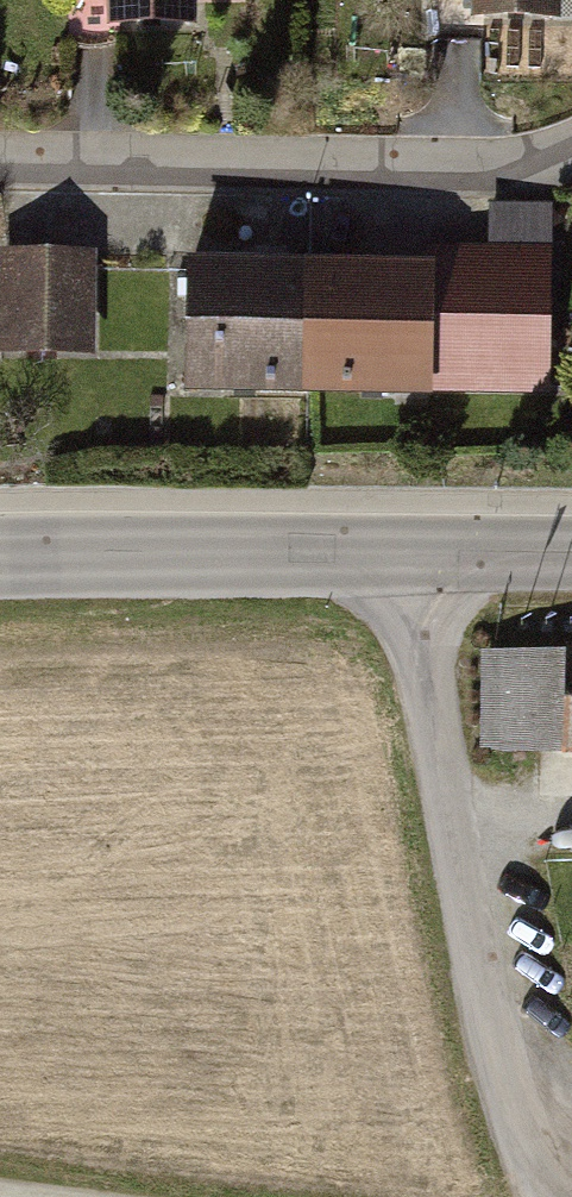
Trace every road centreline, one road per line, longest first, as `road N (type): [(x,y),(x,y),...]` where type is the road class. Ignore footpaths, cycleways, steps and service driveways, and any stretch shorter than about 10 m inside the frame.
road 1 (track): [(412,552),(551,1196)]
road 2 (residential): [(571,140),(523,164),(253,177),(0,171)]
road 3 (tertiary): [(0,556),(571,554)]

